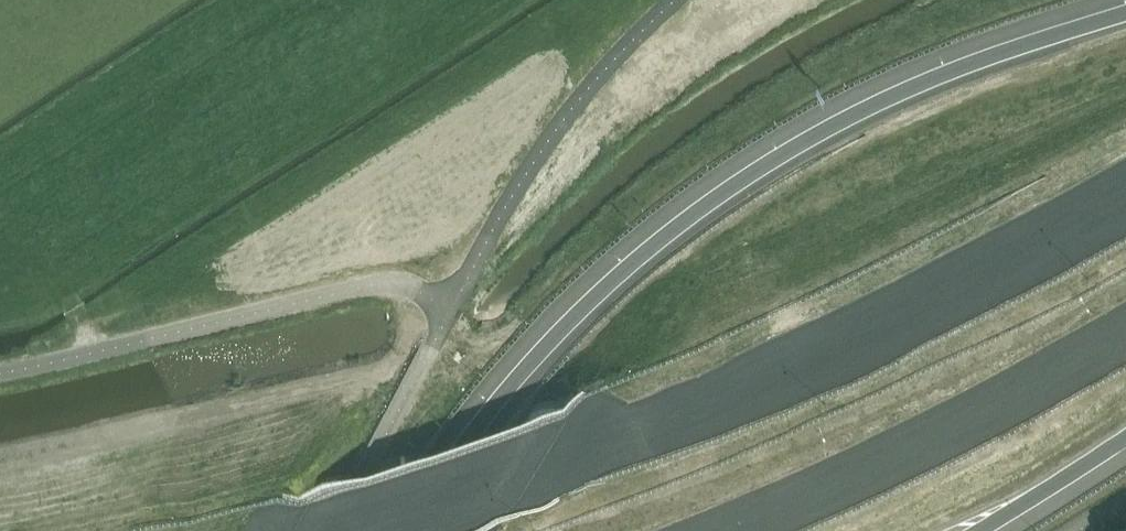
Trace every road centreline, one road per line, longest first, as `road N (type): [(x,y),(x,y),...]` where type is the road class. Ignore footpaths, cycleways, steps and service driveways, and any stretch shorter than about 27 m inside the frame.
road 1 (motorway): [(1125,11),(934,77),(723,193),(641,255),(513,381),(407,530)]
road 2 (motorway): [(1125,211),(857,345),(503,488),(362,530)]
road 3 (motorway): [(707,530),(996,402),(1125,330)]
road 4 (motorway): [(976,530),(1125,436)]

